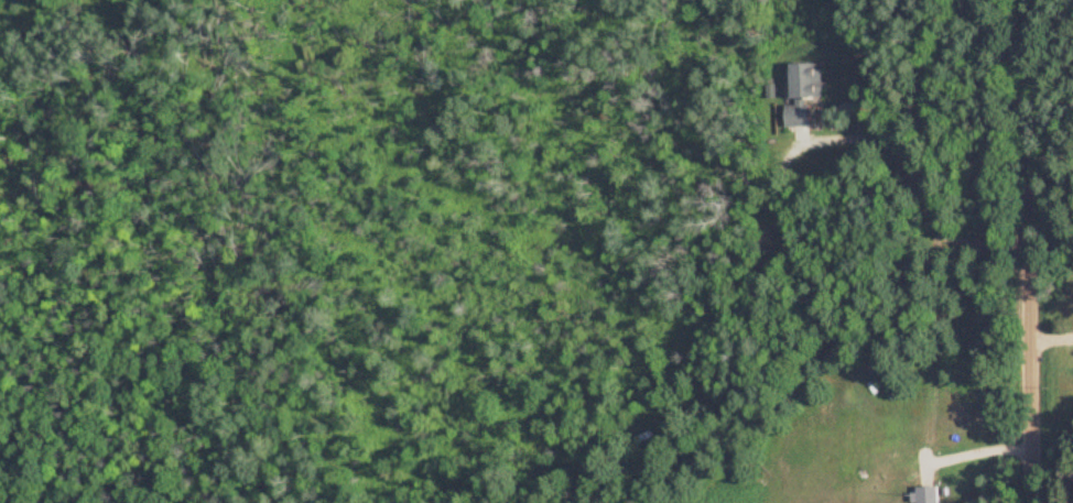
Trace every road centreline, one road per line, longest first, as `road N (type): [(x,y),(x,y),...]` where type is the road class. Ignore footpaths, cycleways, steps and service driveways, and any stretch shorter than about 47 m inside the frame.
road 1 (residential): [(1029,502),(1026,0)]

